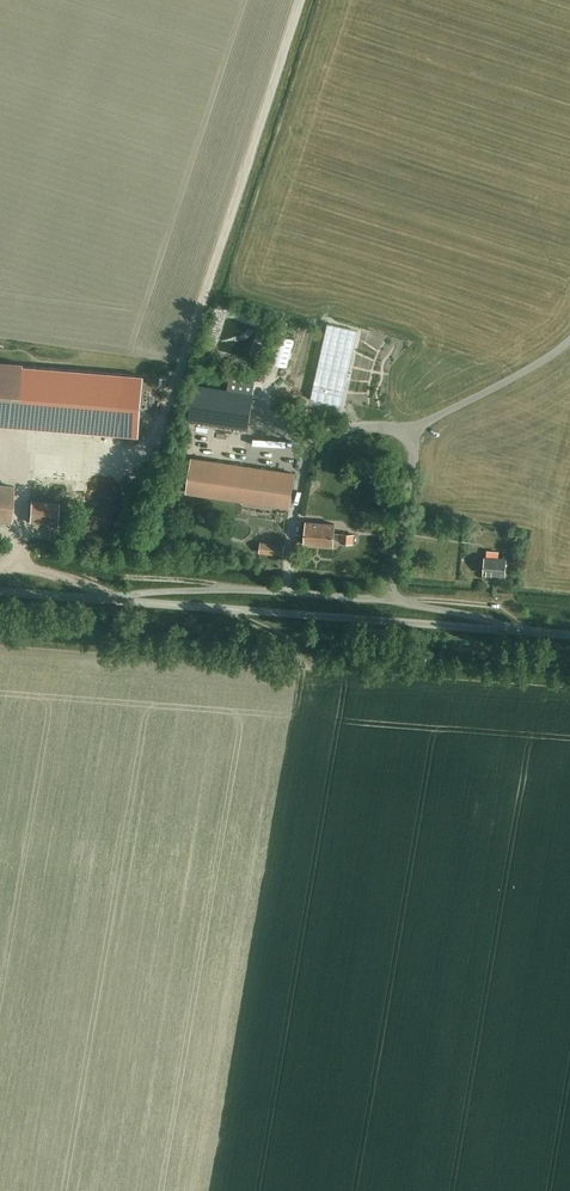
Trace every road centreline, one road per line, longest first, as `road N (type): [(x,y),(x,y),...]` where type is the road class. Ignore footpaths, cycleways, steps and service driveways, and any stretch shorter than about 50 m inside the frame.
road 1 (residential): [(520,630),(387,599),(240,587),(112,599)]
road 2 (unclassified): [(520,630),(112,599)]
road 3 (track): [(240,587),(17,565)]

